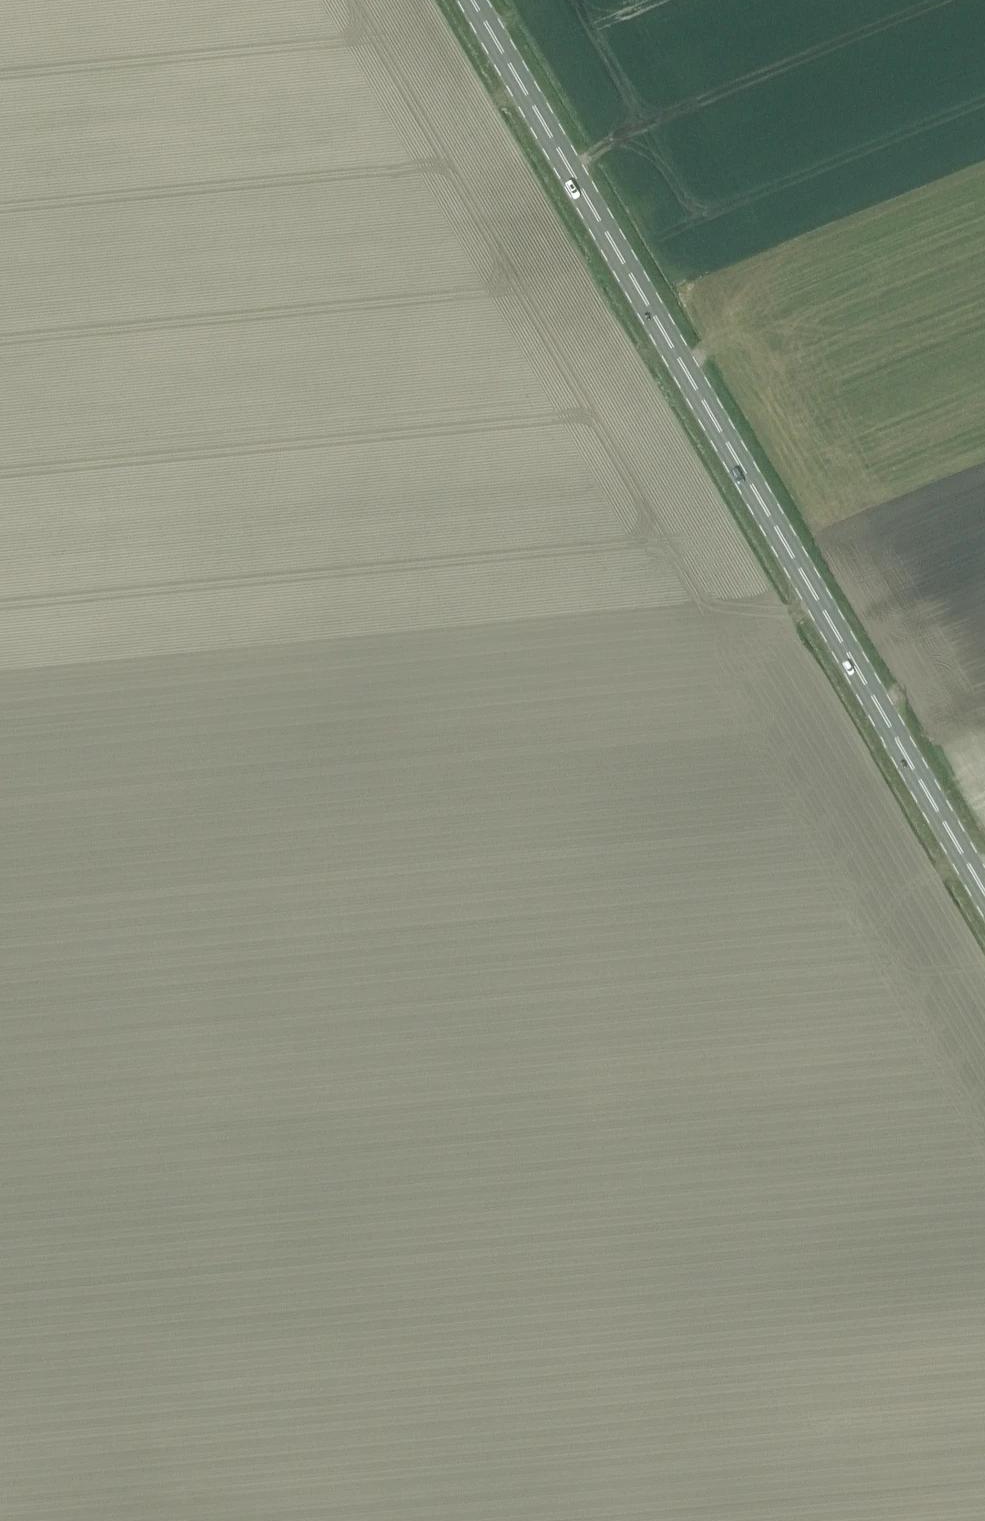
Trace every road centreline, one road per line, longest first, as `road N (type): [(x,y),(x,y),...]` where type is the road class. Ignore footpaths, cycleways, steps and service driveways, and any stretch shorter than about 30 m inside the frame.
road 1 (secondary): [(984,878),(482,0)]

